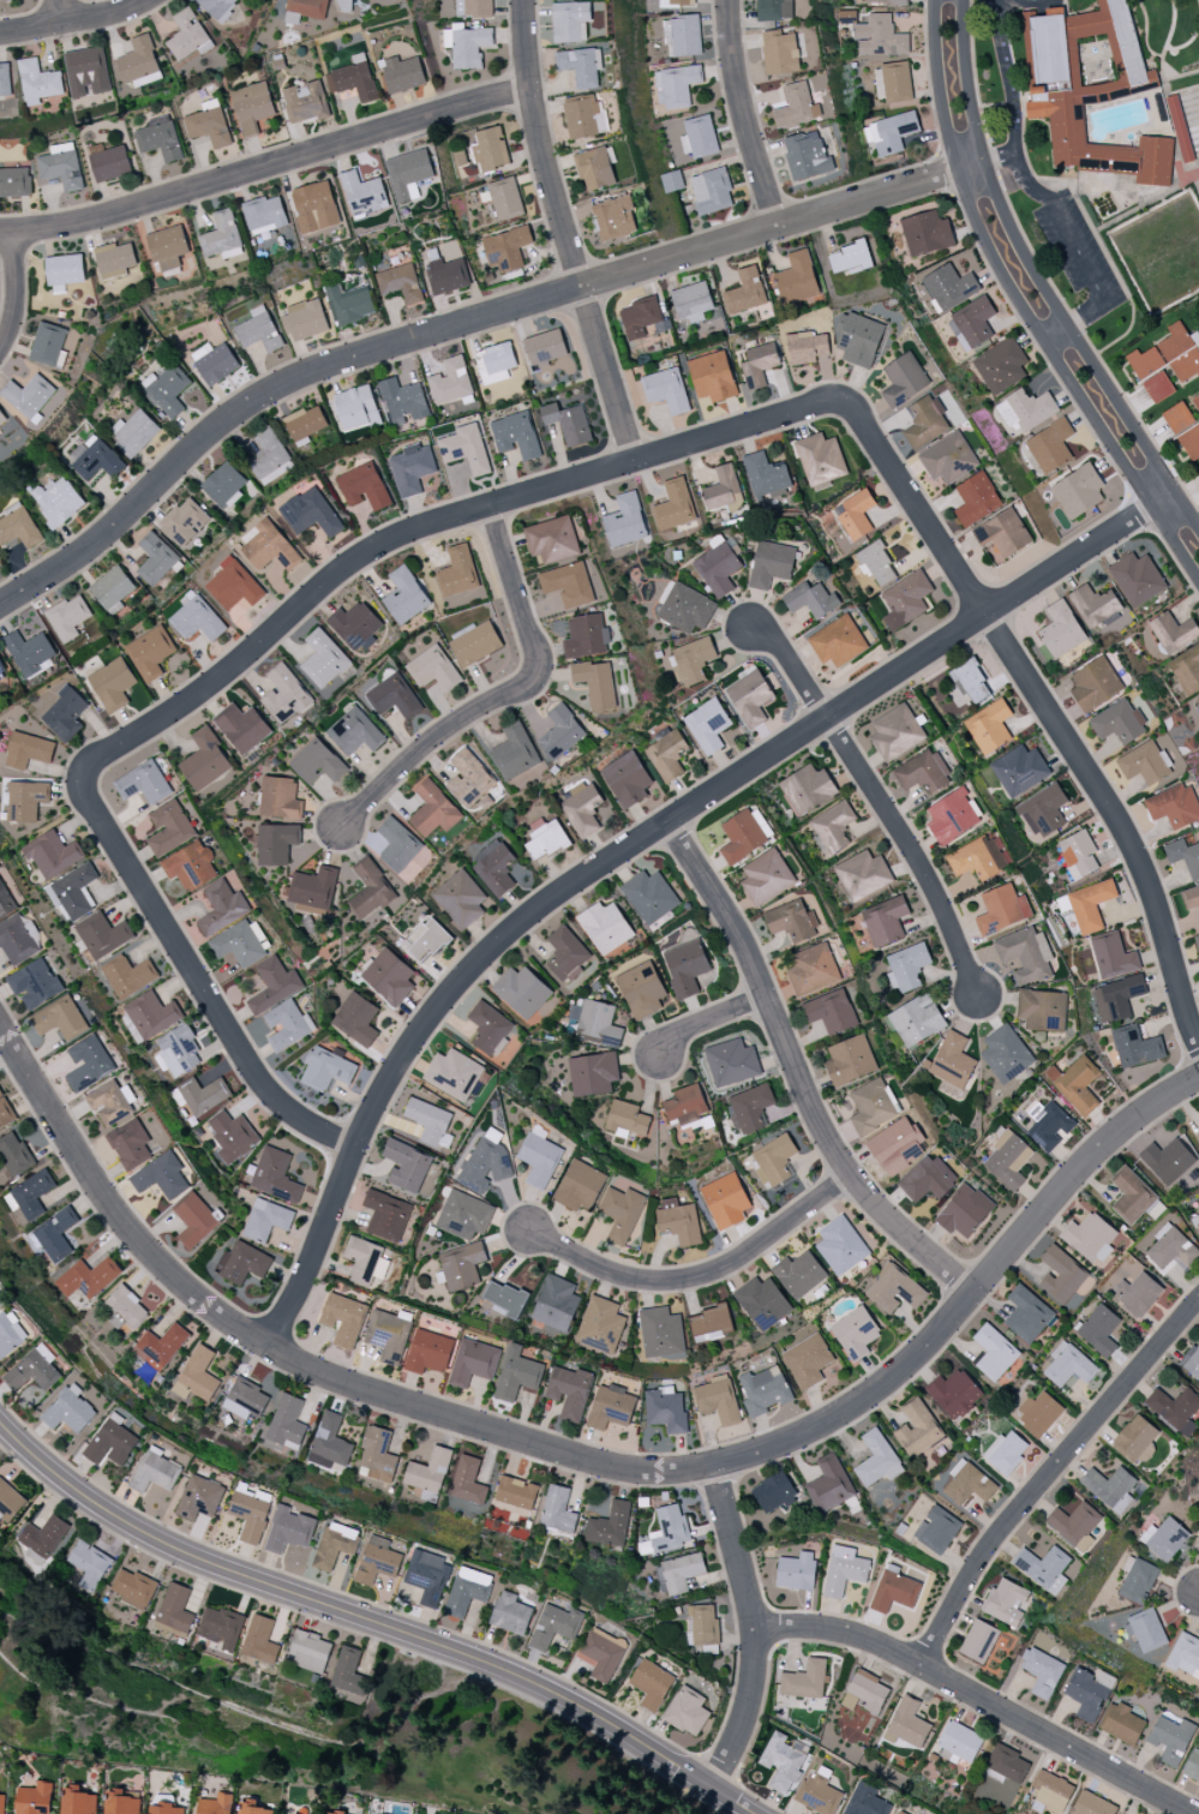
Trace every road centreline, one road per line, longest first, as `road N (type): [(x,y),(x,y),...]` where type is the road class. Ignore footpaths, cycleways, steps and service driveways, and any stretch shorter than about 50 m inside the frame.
road 1 (residential): [(269,1347),(305,1287),(358,1147),(402,1059),(506,938),(825,718),(1174,493)]
road 2 (residential): [(0,605),(74,562),(199,444),(300,377),(984,162)]
road 3 (residential): [(0,1027),(107,1201),(158,1263),(230,1324),(372,1394),(616,1468),(713,1467)]
road 4 (tertiary): [(0,1422),(65,1481),(166,1545),(529,1682),(754,1813)]
road 5 (residential): [(113,753),(204,696),(324,586),(414,529),(831,402),(862,421)]
road 6 (residential): [(1198,1051),(1137,852),(862,421)]
road 7 (tertiary): [(935,0),(943,115),(981,235),(1198,582)]
road 8 (residential): [(713,1467),(789,1445),(892,1381),(1101,1149),(1198,1078)]
road 9 (tertiary): [(1198,529),(1006,216),(972,120),(962,0)]
road 10 (residential): [(978,1292),(911,1239),(853,1177),(819,1120),(737,930),(669,825)]
road 11 (residential): [(0,234),(74,227),(532,90)]
road 12 (residential): [(358,1147),(269,1095),(86,796),(86,771),(113,753)]
road 13 (residential): [(756,1629),(838,1632),(874,1642),(1192,1813)]
road 14 (residential): [(636,463),(547,174),(526,61),(527,0)]
road 15 (residential): [(918,1663),(1023,1509),(1198,1302)]
road 16 (residential): [(340,826),(450,730),(530,684),(539,664),(490,507)]
road 17 (residential): [(530,1232),(615,1274),(689,1280),(741,1261),(853,1177)]
road 18 (residential): [(711,1788),(750,1687),(756,1629),(713,1467)]
road 19 (residential): [(976,999),(927,874),(825,718)]
road 20 (residential): [(778,229),(739,96),(730,0)]
road 21 (residential): [(0,36),(148,0)]
road 22 (residential): [(0,353),(17,325),(17,234)]
road 23 (residential): [(825,718),(773,642),(748,627)]
road 24 (residential): [(661,1055),(678,1034),(763,995)]

